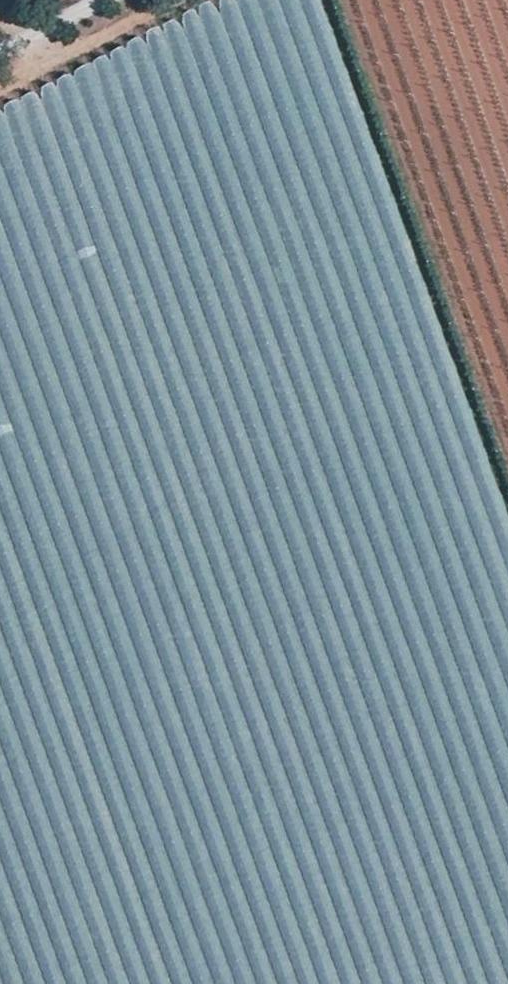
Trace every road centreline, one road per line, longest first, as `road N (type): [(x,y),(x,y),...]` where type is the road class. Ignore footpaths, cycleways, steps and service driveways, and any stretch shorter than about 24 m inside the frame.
road 1 (track): [(107,0),(0,56)]

